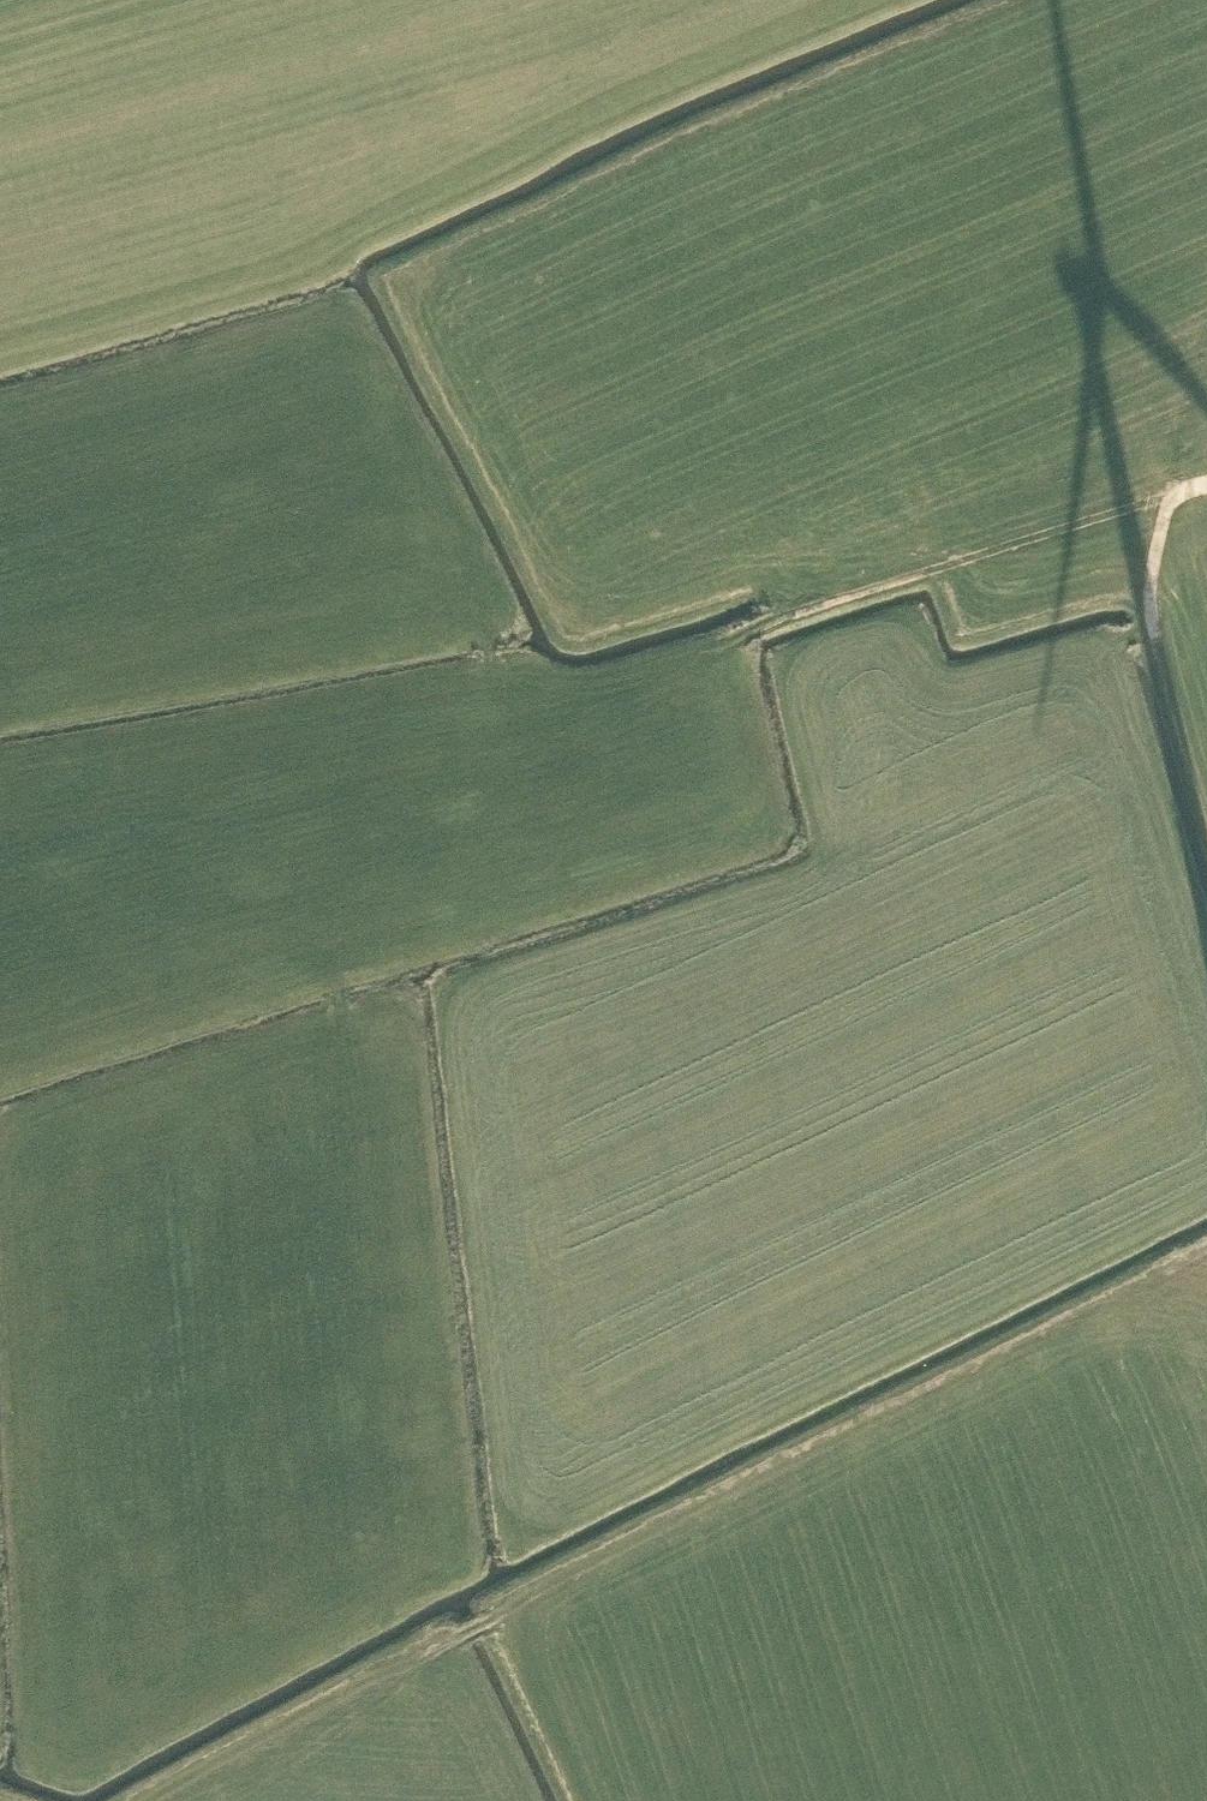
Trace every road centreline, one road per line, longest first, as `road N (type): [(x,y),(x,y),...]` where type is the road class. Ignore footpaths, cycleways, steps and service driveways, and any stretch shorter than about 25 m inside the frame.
road 1 (track): [(1206,349),(1146,595),(1206,806)]

